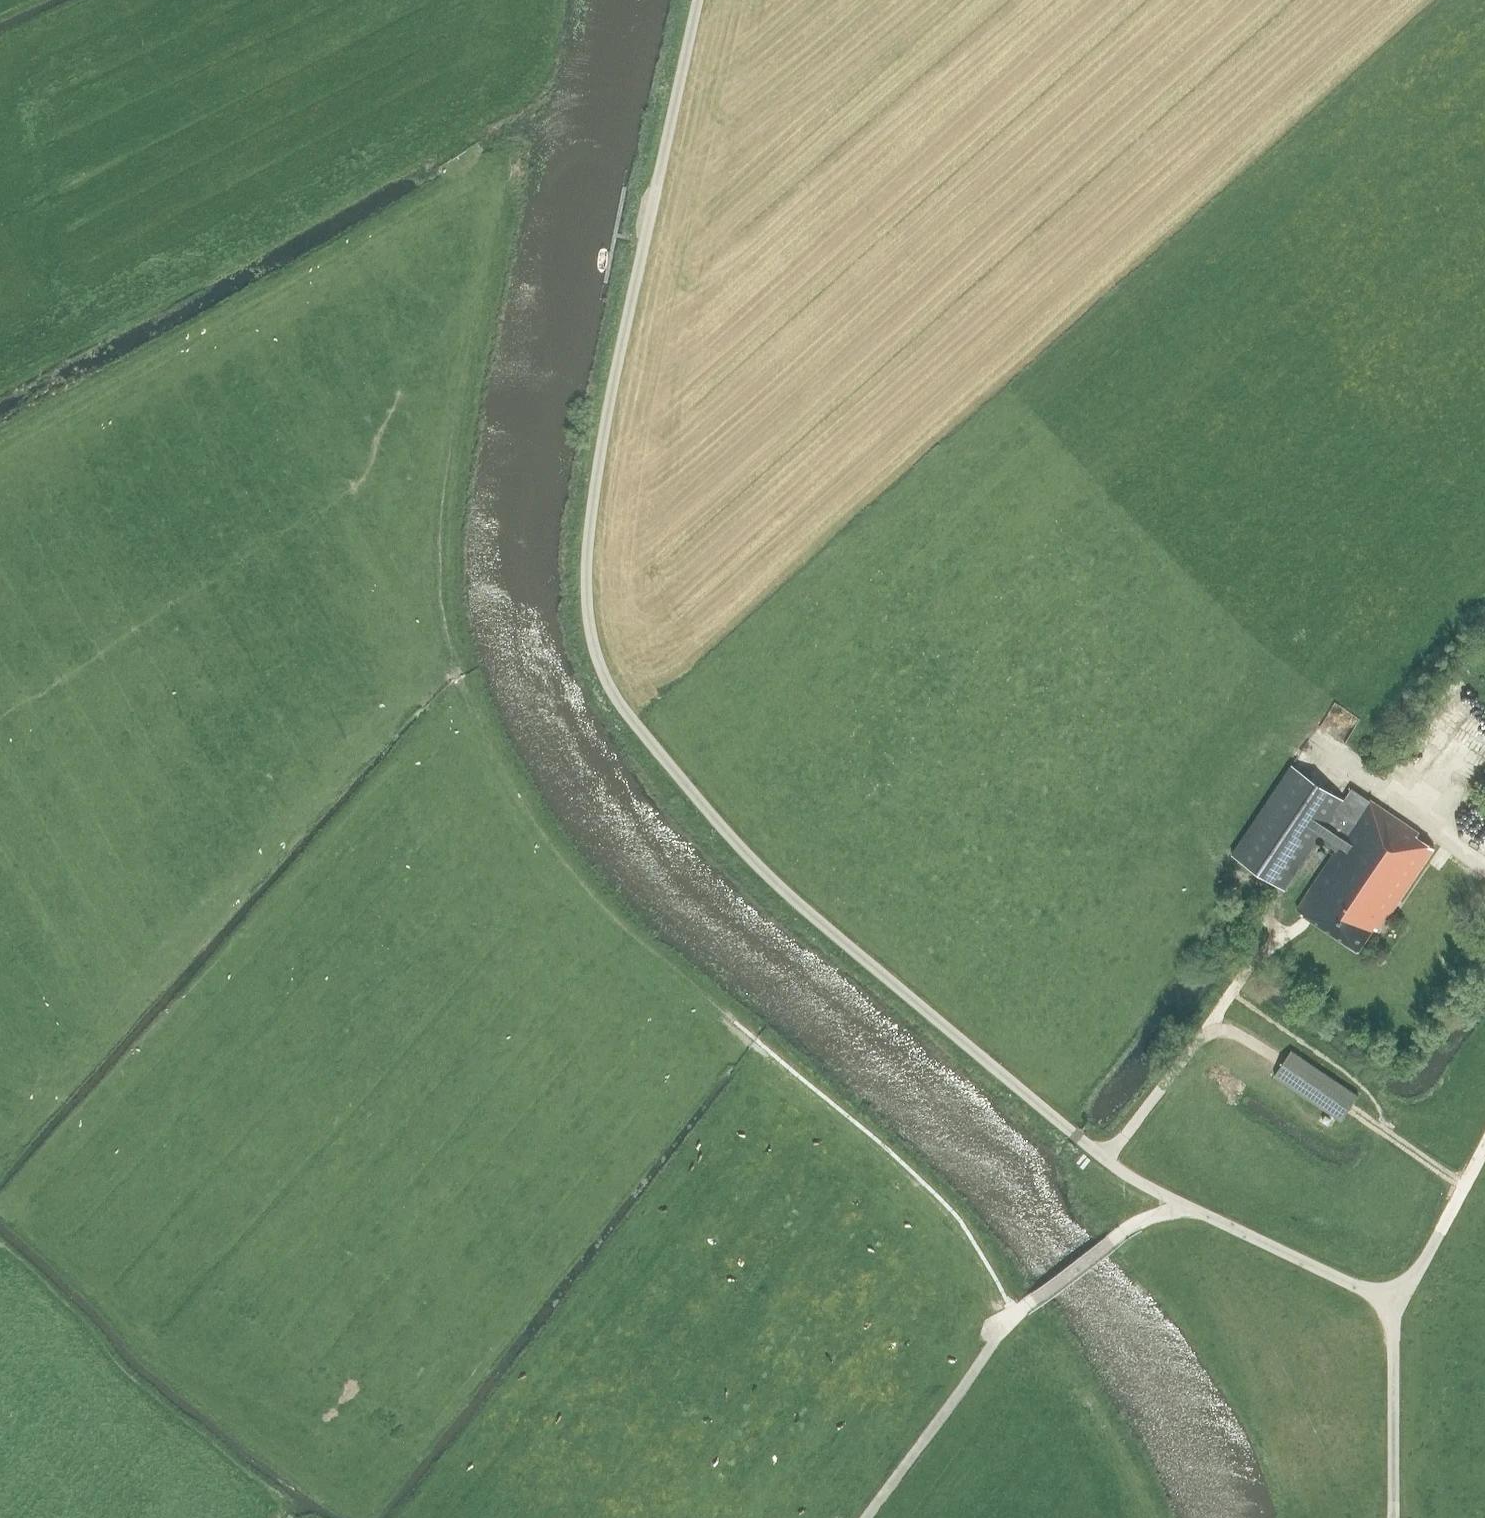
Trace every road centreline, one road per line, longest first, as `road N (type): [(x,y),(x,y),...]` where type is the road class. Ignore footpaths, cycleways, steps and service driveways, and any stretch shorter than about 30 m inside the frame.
road 1 (unclassified): [(1386,1305),(1180,1204),(1076,1136),(784,891),(706,810),(611,688),(588,603),(590,532),(616,371),(698,0)]

